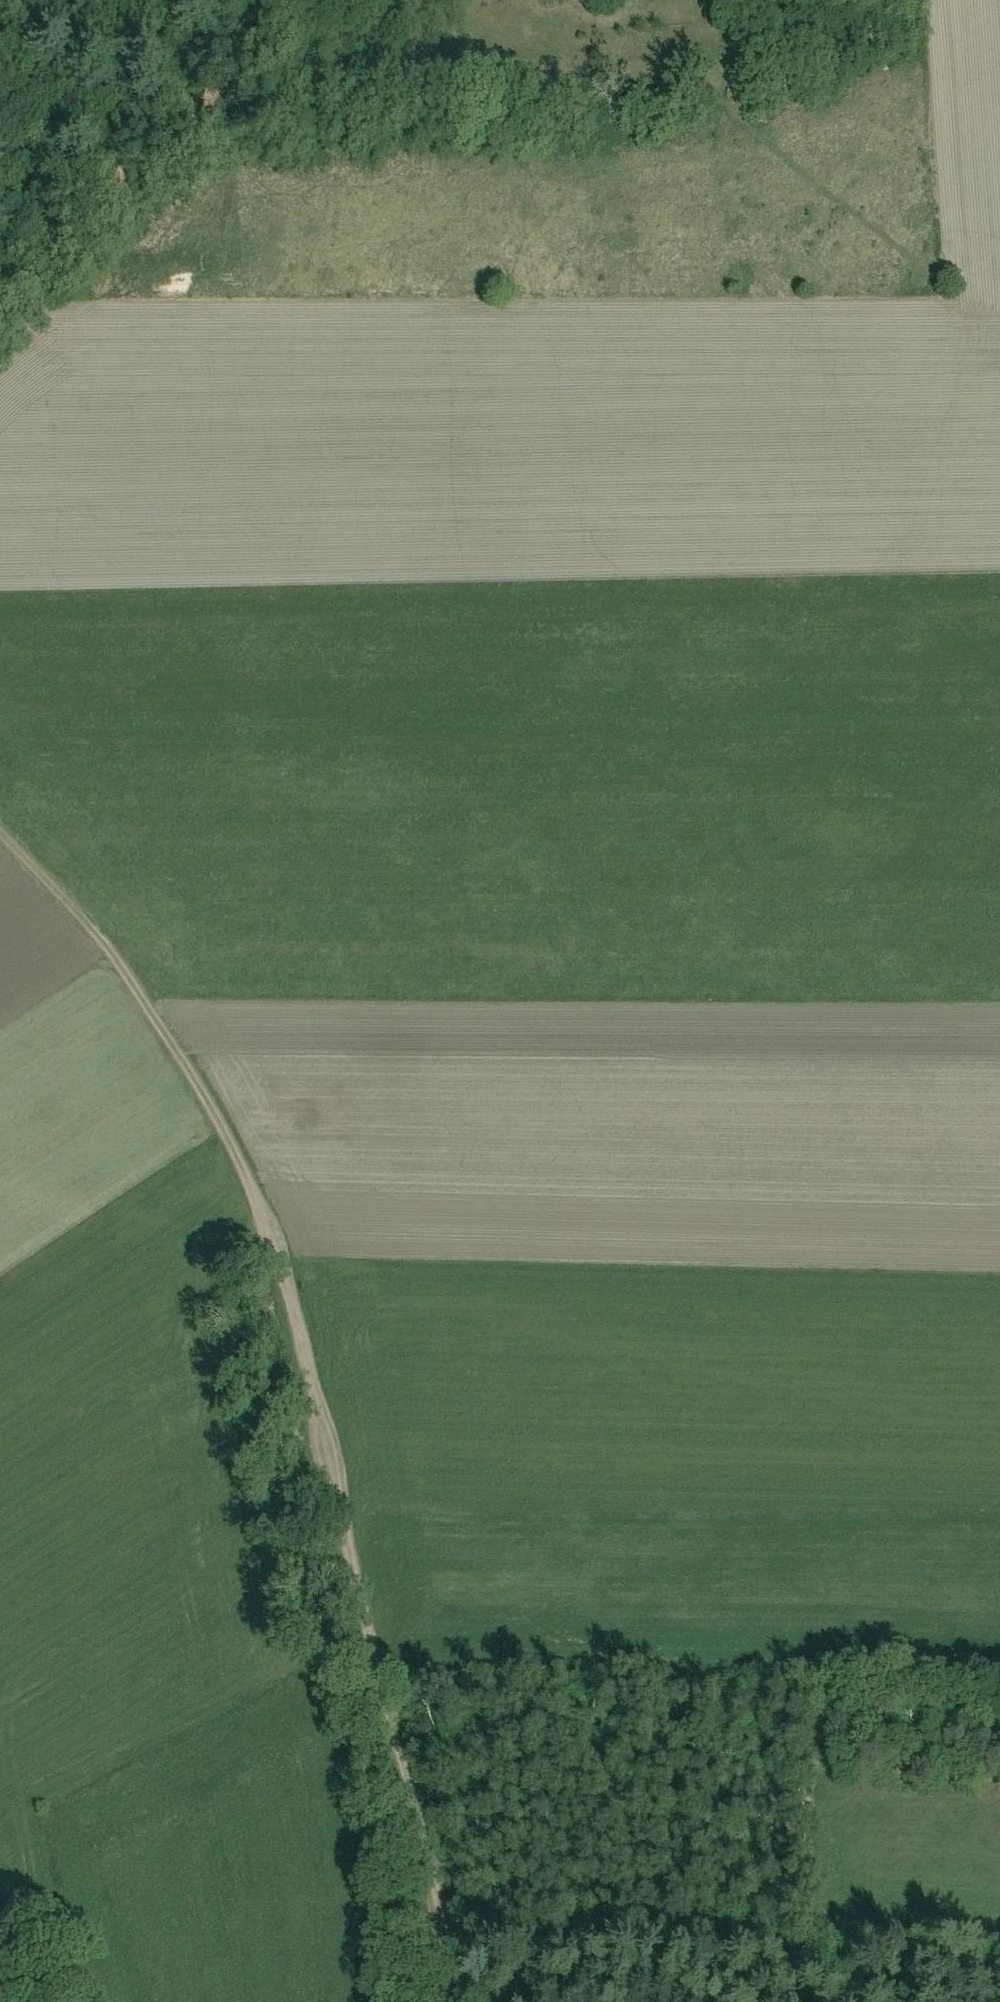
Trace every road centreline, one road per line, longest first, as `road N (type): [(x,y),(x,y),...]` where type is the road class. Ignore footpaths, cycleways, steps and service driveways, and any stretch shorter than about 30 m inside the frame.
road 1 (track): [(458,2001),(286,1279),(260,1202),(150,1012),(67,903),(0,834)]
road 2 (track): [(0,290),(152,151),(218,67),(248,0)]

